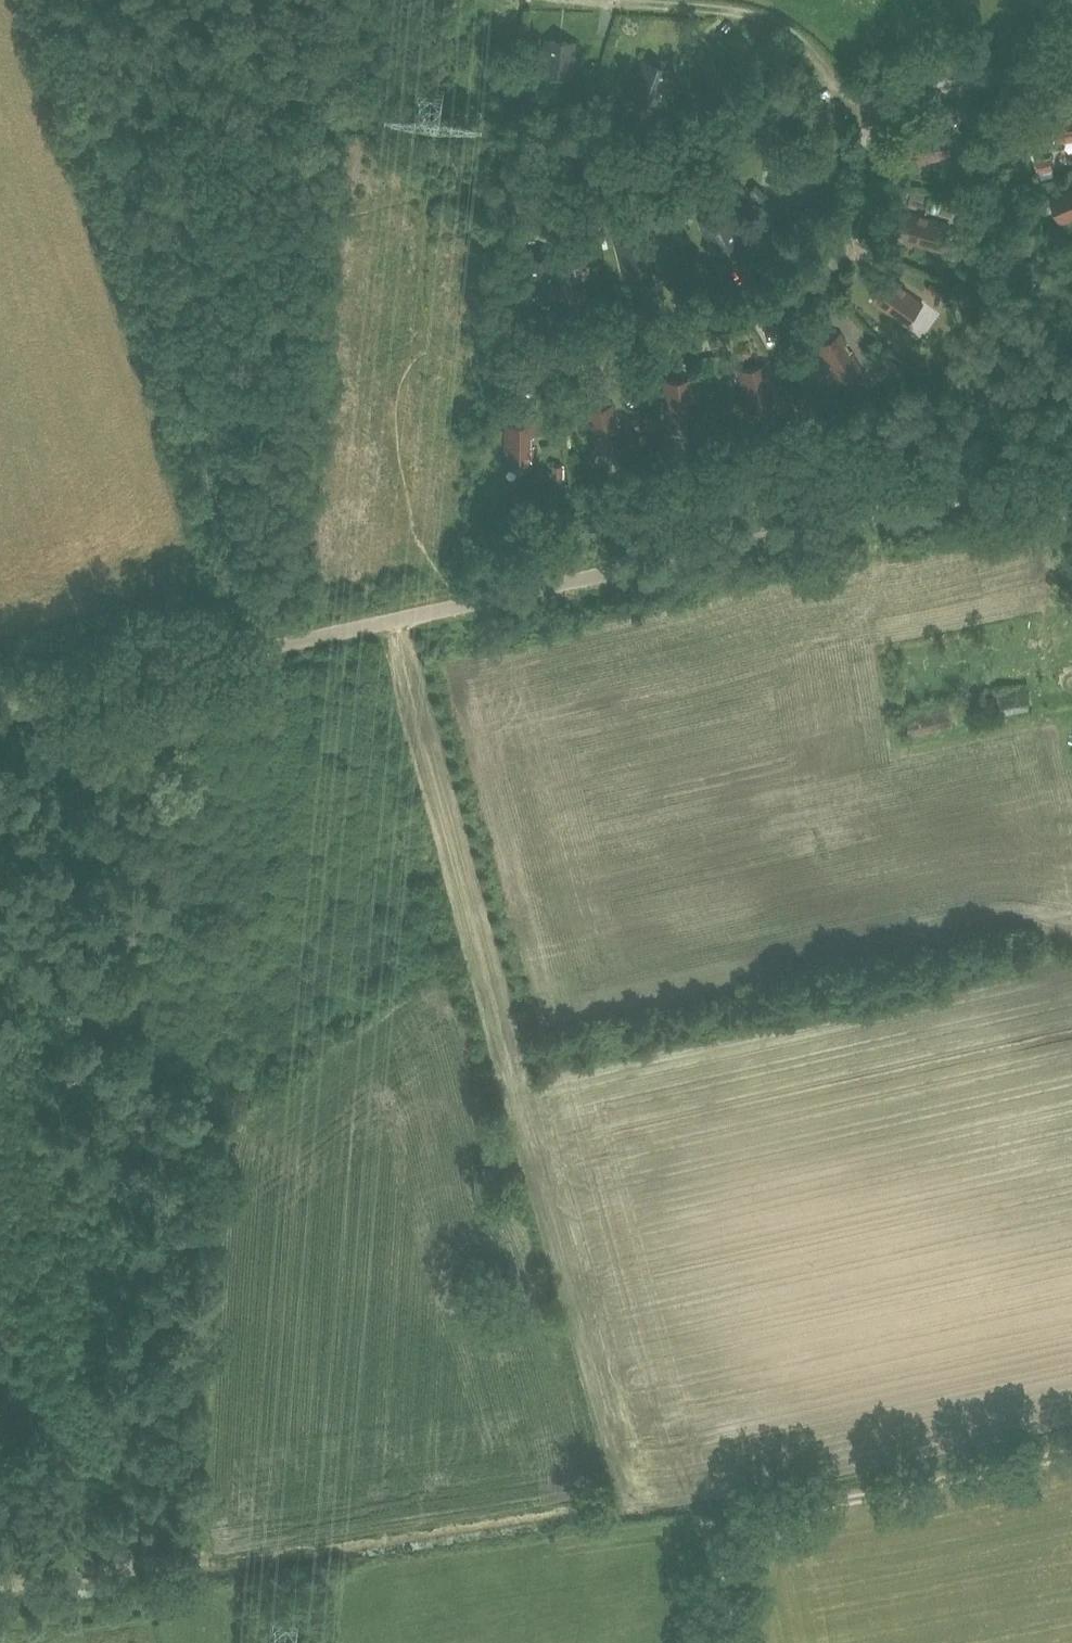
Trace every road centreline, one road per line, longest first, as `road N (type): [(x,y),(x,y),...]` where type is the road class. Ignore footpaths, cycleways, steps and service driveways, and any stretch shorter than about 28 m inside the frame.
road 1 (unclassified): [(0,698),(1071,470)]

